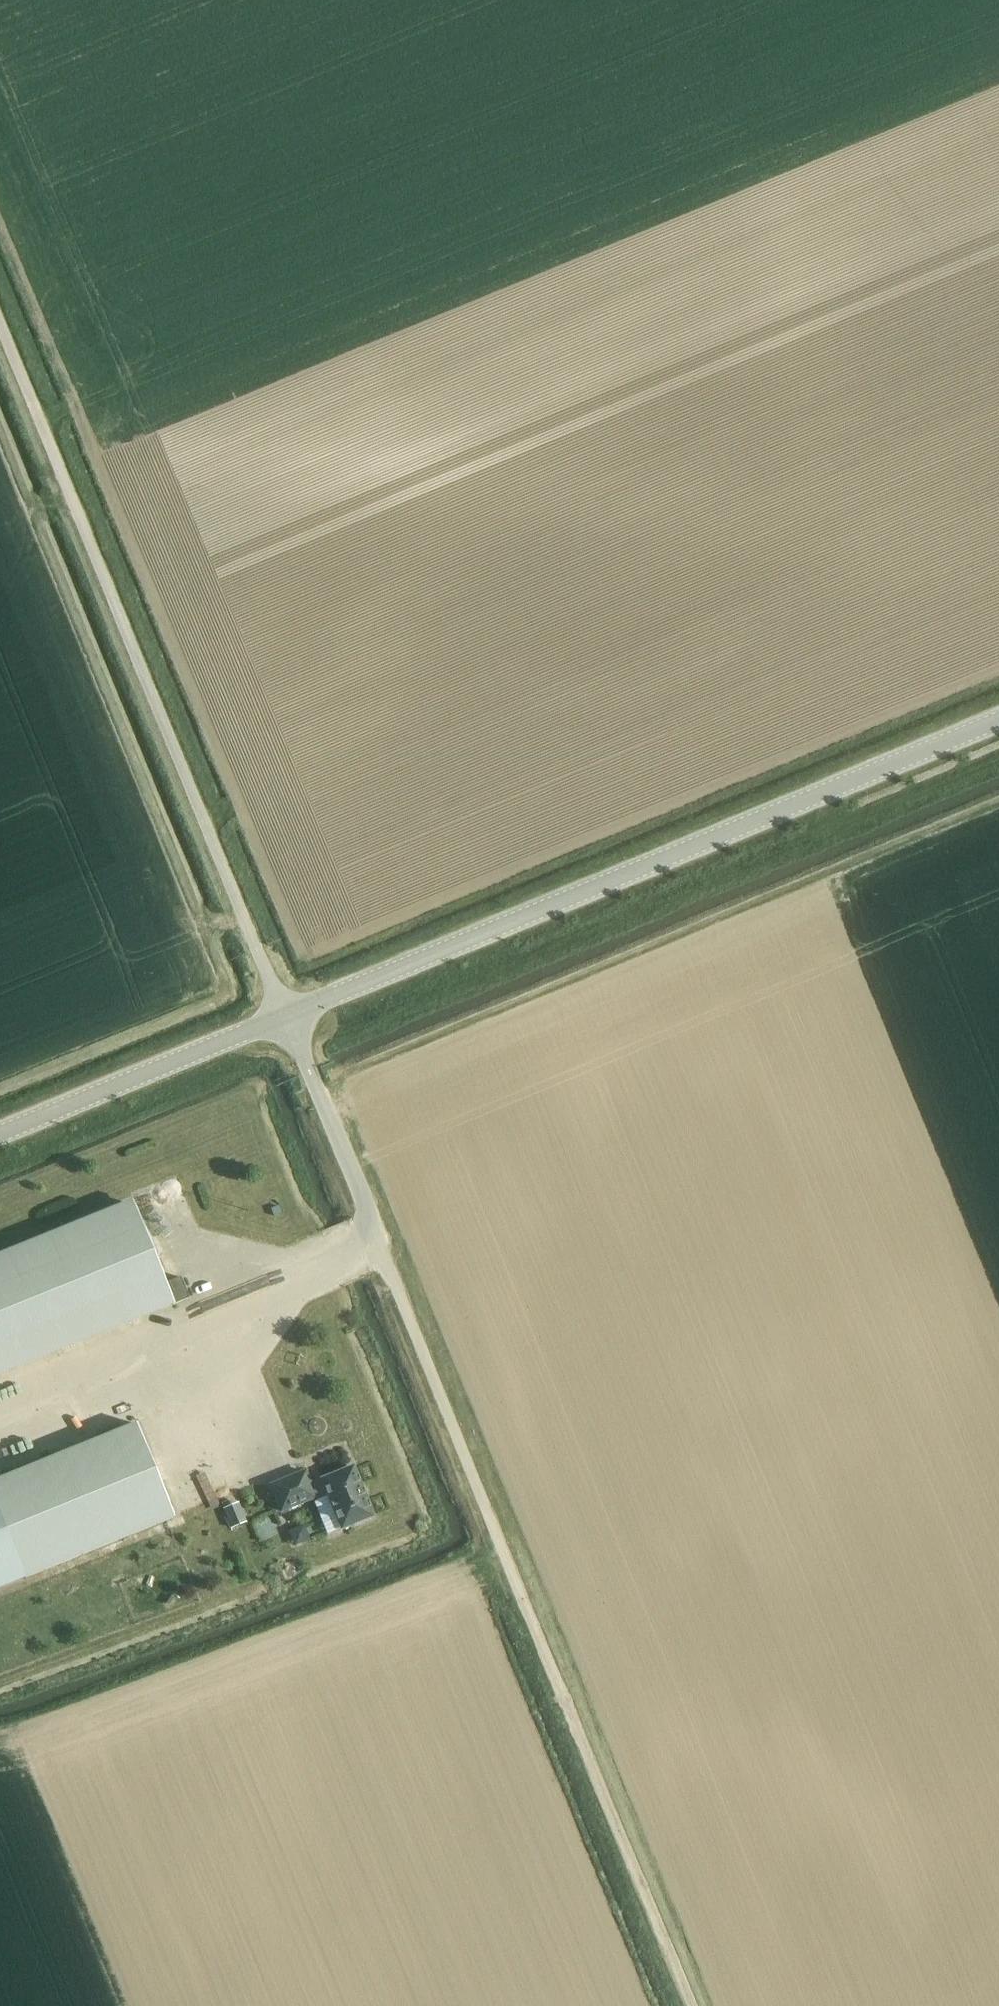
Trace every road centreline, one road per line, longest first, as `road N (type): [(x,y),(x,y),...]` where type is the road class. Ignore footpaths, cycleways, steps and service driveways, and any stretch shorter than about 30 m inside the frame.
road 1 (unclassified): [(998,720),(0,1134)]
road 2 (track): [(692,2005),(465,1457)]

